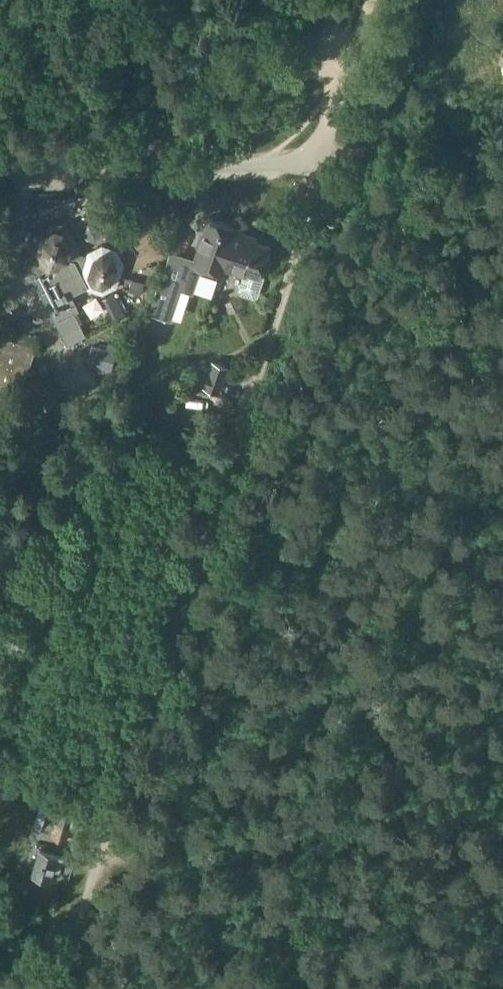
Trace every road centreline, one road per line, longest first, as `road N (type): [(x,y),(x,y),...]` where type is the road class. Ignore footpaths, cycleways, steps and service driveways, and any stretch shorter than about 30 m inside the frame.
road 1 (track): [(322,163),(98,859),(79,881)]
road 2 (unclassified): [(0,153),(211,168),(322,163)]
road 3 (track): [(322,163),(372,0)]

